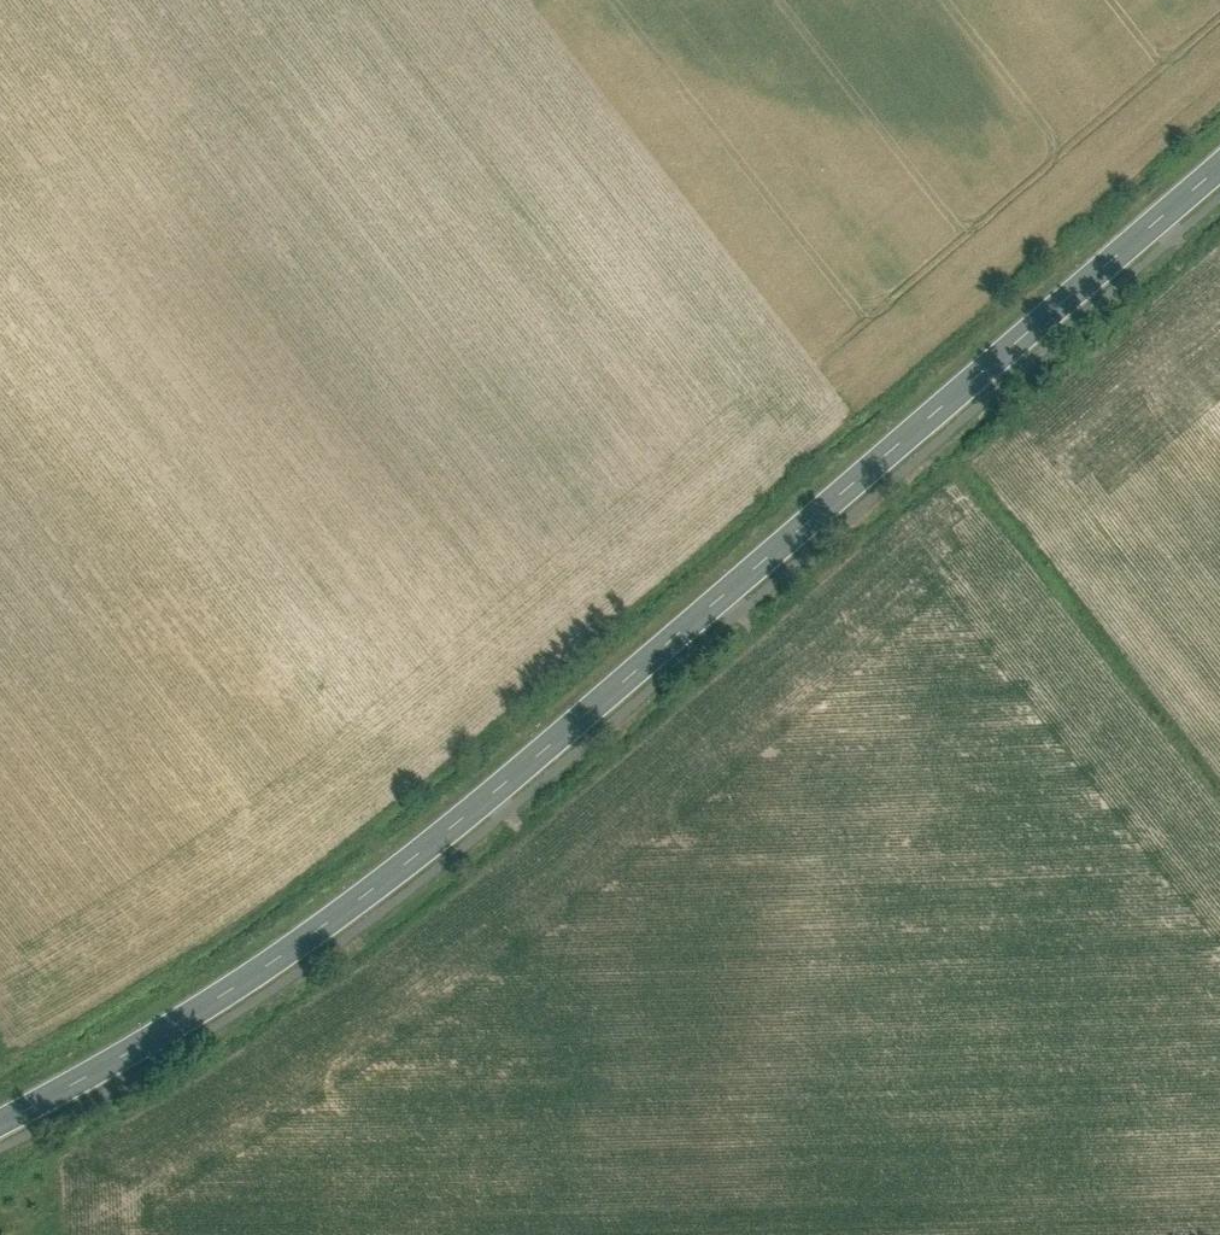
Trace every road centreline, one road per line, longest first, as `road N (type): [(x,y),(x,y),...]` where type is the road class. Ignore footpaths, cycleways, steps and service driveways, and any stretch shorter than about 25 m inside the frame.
road 1 (secondary): [(1219,166),(456,825),(243,984),(0,1126)]

